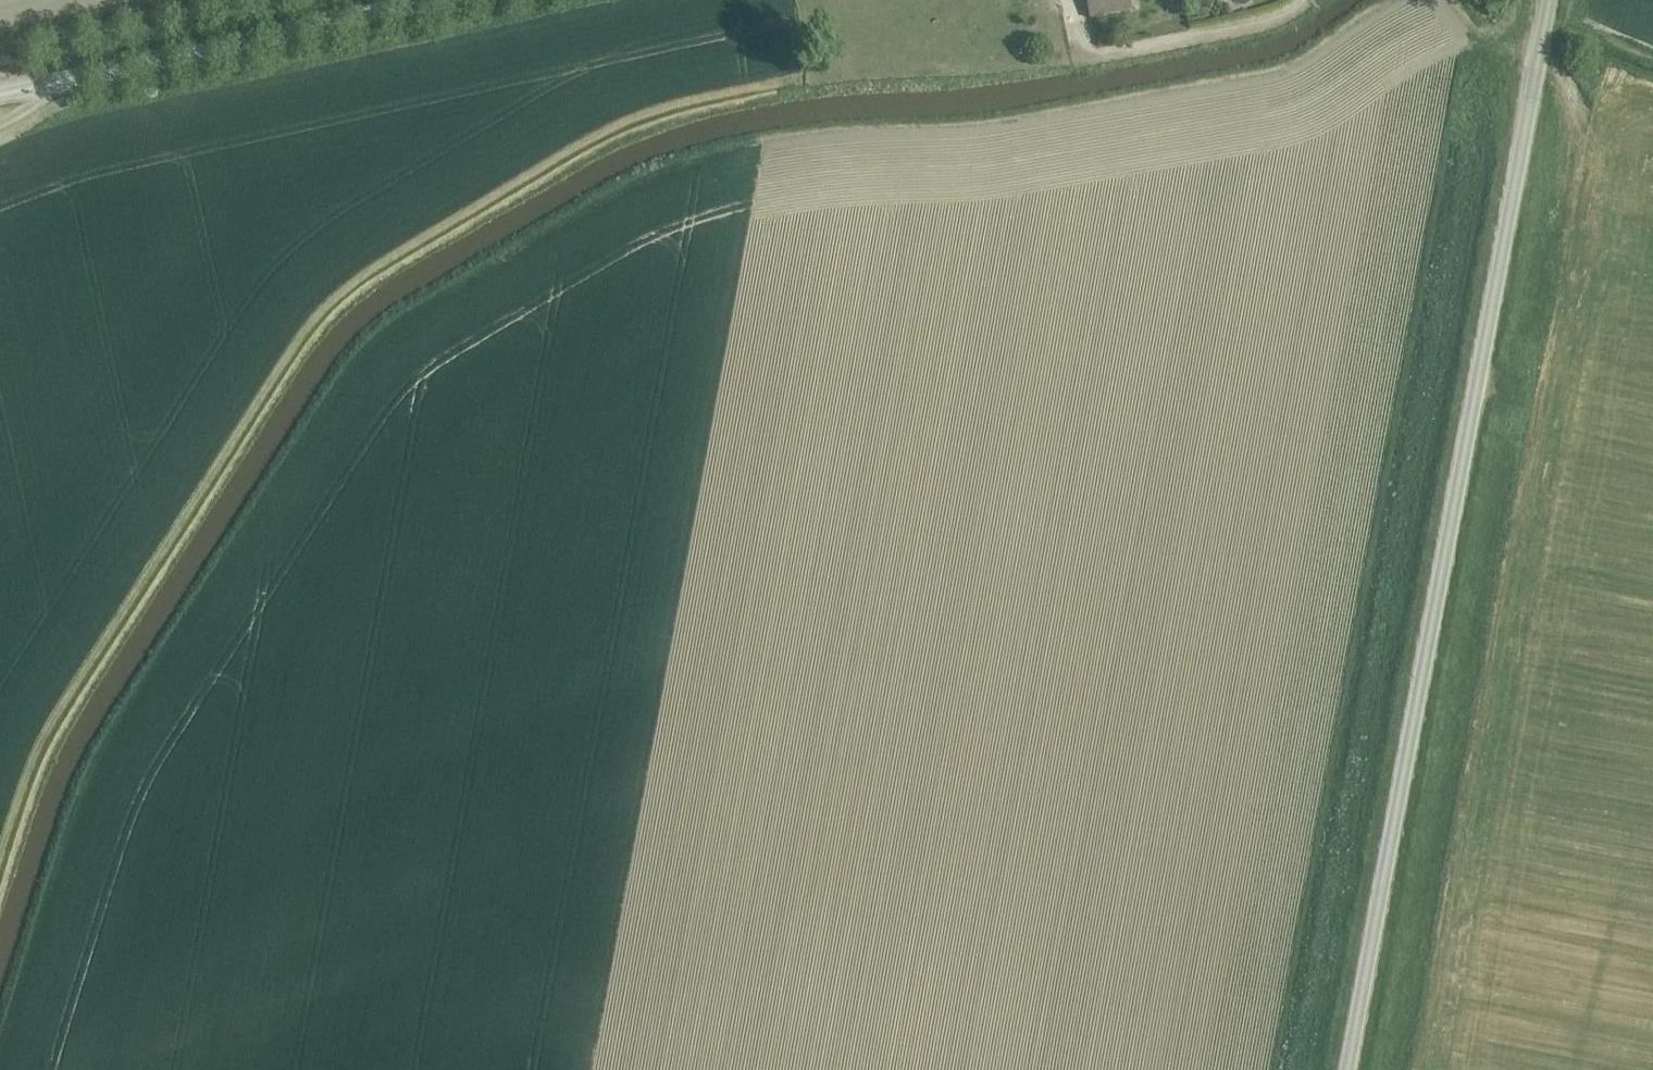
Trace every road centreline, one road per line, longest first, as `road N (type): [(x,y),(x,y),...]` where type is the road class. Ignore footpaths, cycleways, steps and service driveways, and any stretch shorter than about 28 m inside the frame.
road 1 (unclassified): [(1346,1069),(1548,0)]
road 2 (unclassified): [(0,95),(432,0)]

